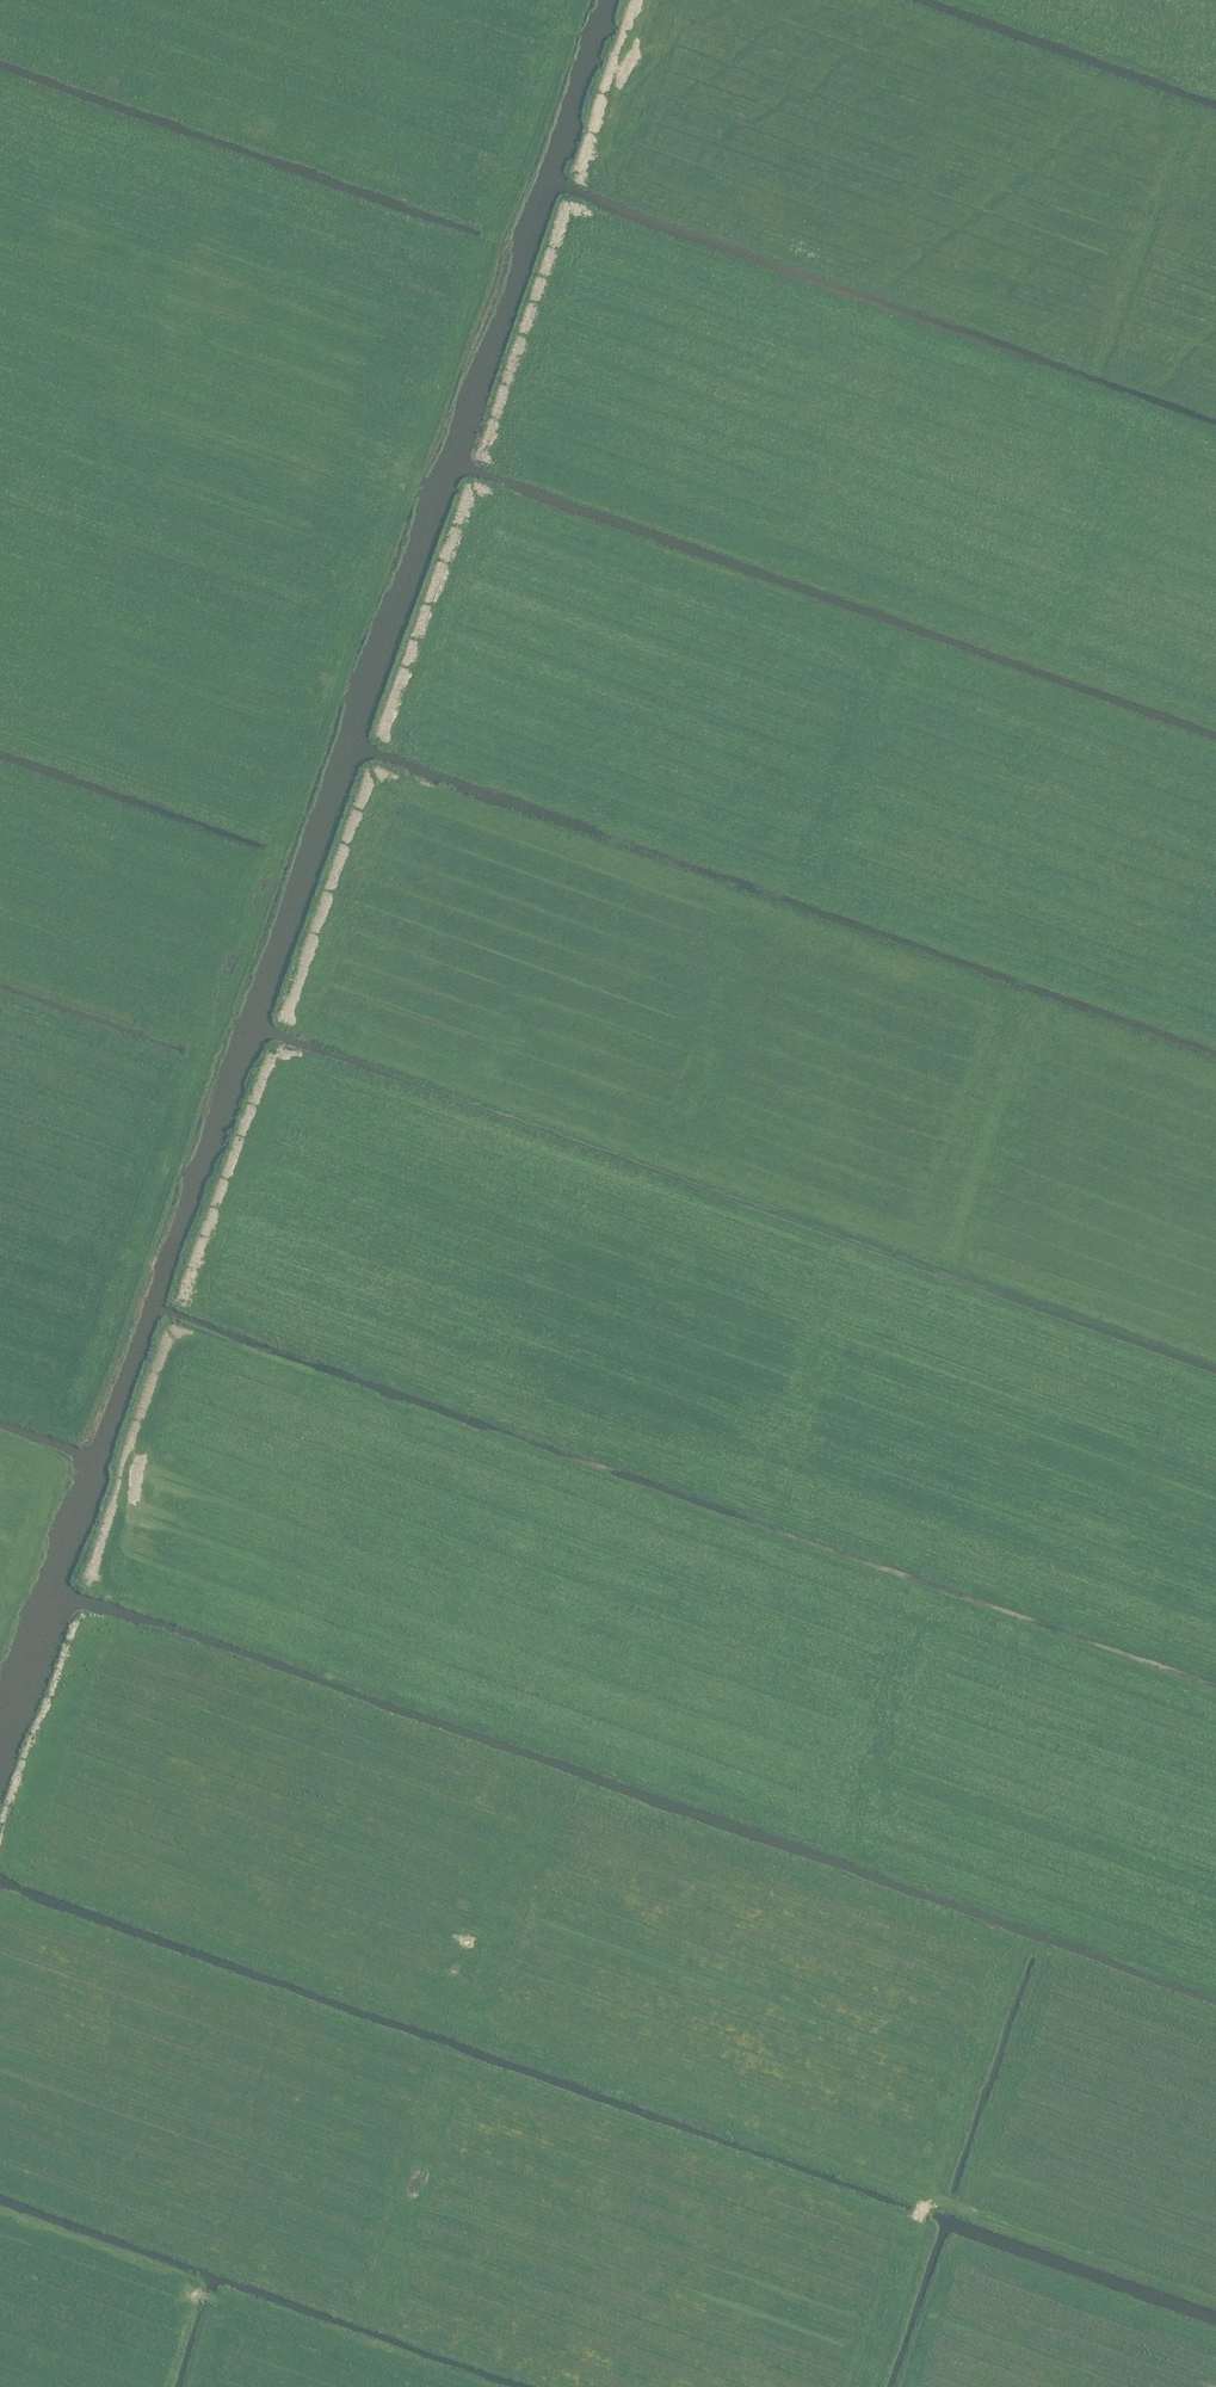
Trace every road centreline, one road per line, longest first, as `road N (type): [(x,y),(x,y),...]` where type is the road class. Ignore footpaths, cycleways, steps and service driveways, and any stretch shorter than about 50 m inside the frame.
road 1 (track): [(1215,2299),(956,2208),(924,2220),(918,2236)]

